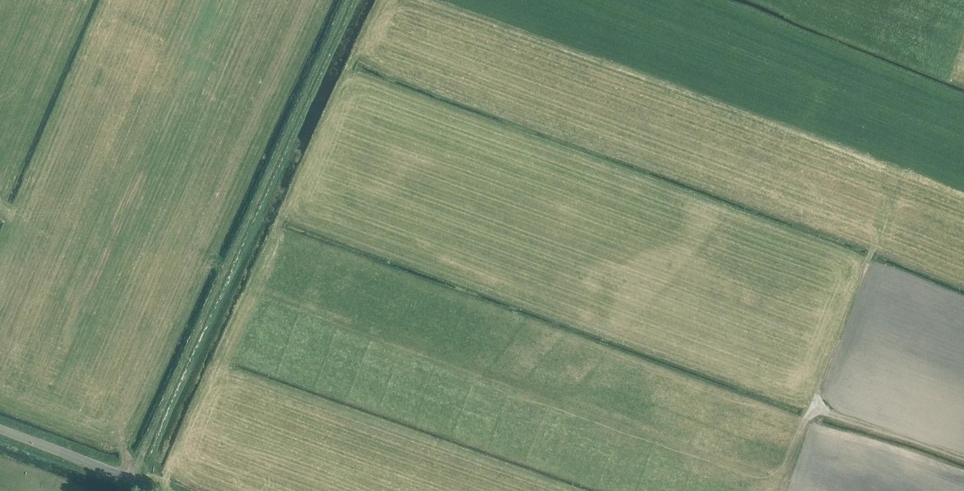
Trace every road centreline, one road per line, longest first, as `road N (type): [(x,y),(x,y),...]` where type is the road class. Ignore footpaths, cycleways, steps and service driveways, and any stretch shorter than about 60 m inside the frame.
road 1 (unclassified): [(159,490),(0,431)]

